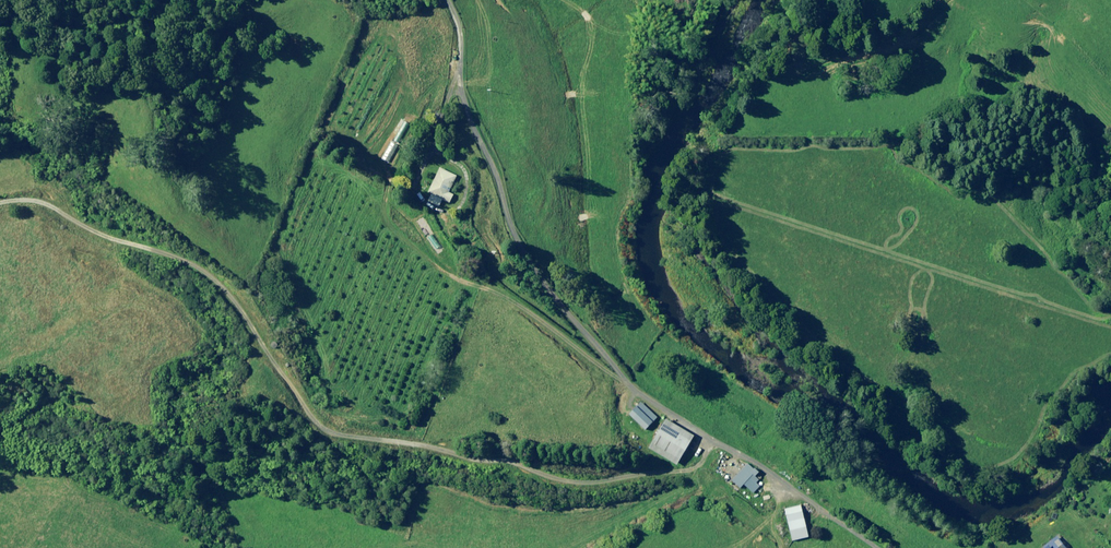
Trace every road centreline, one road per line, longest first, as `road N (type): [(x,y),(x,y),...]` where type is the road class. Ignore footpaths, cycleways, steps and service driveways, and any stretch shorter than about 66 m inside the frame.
road 1 (track): [(707,439),(694,467),(594,483),(322,425),(203,267),(99,236),(56,210),(20,200),(0,205)]
road 2 (unclassified): [(447,0),(461,33),(460,90),(515,238),(624,381),(707,439)]
road 3 (unclassified): [(876,547),(707,439)]

